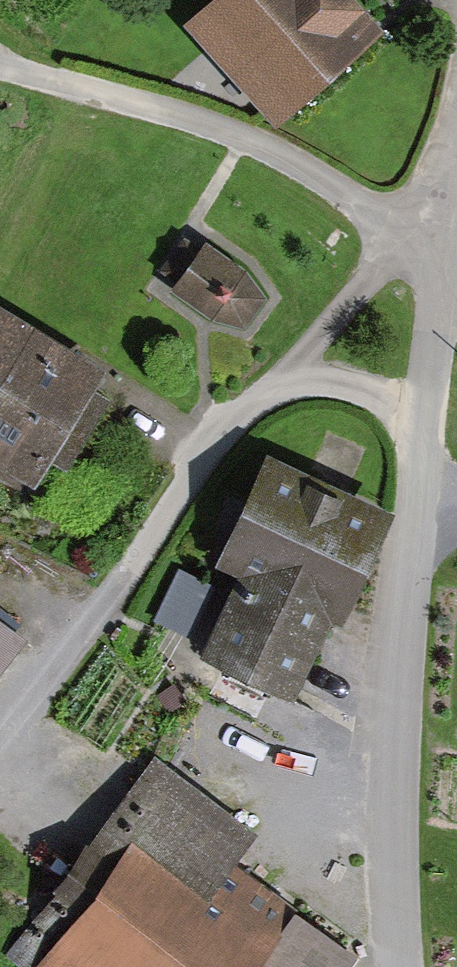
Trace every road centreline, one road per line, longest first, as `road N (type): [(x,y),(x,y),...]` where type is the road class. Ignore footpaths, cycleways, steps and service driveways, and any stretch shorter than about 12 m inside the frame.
road 1 (unclassified): [(409,966),(400,908),(419,504),(456,169)]
road 2 (track): [(0,745),(272,386),(398,246)]
road 3 (track): [(398,246),(326,178),(134,97),(0,69)]
road 4 (track): [(272,386),(344,374),(426,417)]

